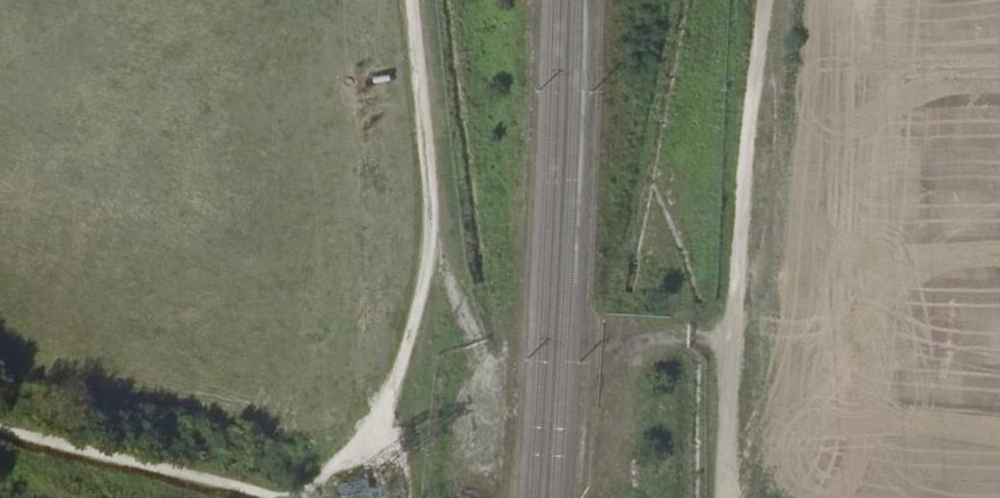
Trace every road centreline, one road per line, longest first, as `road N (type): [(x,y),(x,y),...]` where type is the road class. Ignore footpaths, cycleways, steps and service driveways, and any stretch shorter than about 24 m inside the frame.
road 1 (track): [(414,0),(440,249),(401,382),(359,454),(298,497)]
road 2 (track): [(763,0),(726,497)]
road 3 (track): [(737,339),(647,338),(626,362),(617,467)]
road 4 (track): [(440,249),(505,398)]

